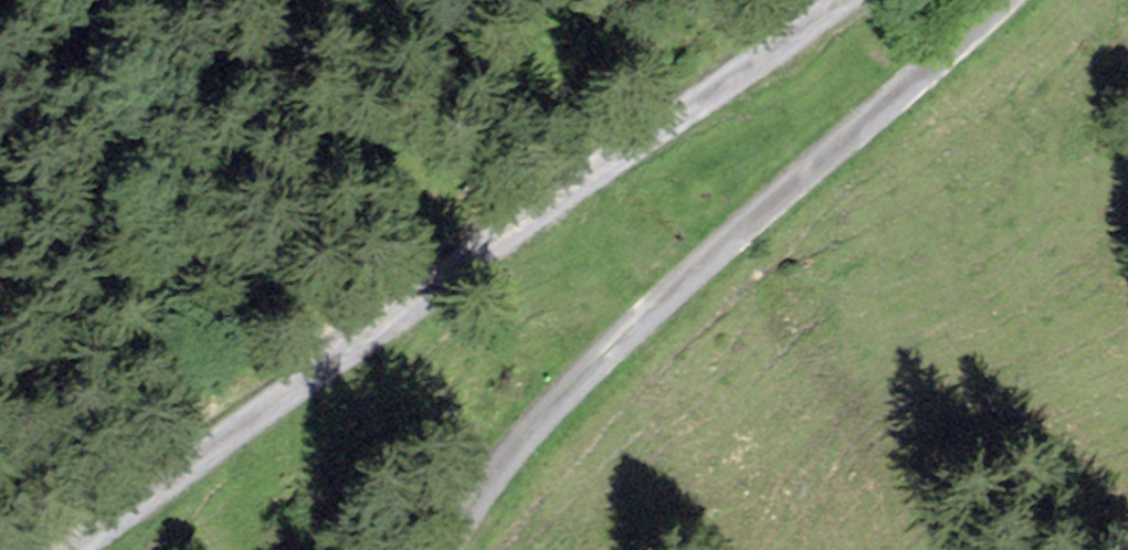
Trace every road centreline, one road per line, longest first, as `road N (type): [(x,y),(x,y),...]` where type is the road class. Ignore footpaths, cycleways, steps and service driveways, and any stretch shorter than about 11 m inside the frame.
road 1 (track): [(846,0),(81,549)]
road 2 (unclassified): [(449,549),(557,398),(1001,0)]

